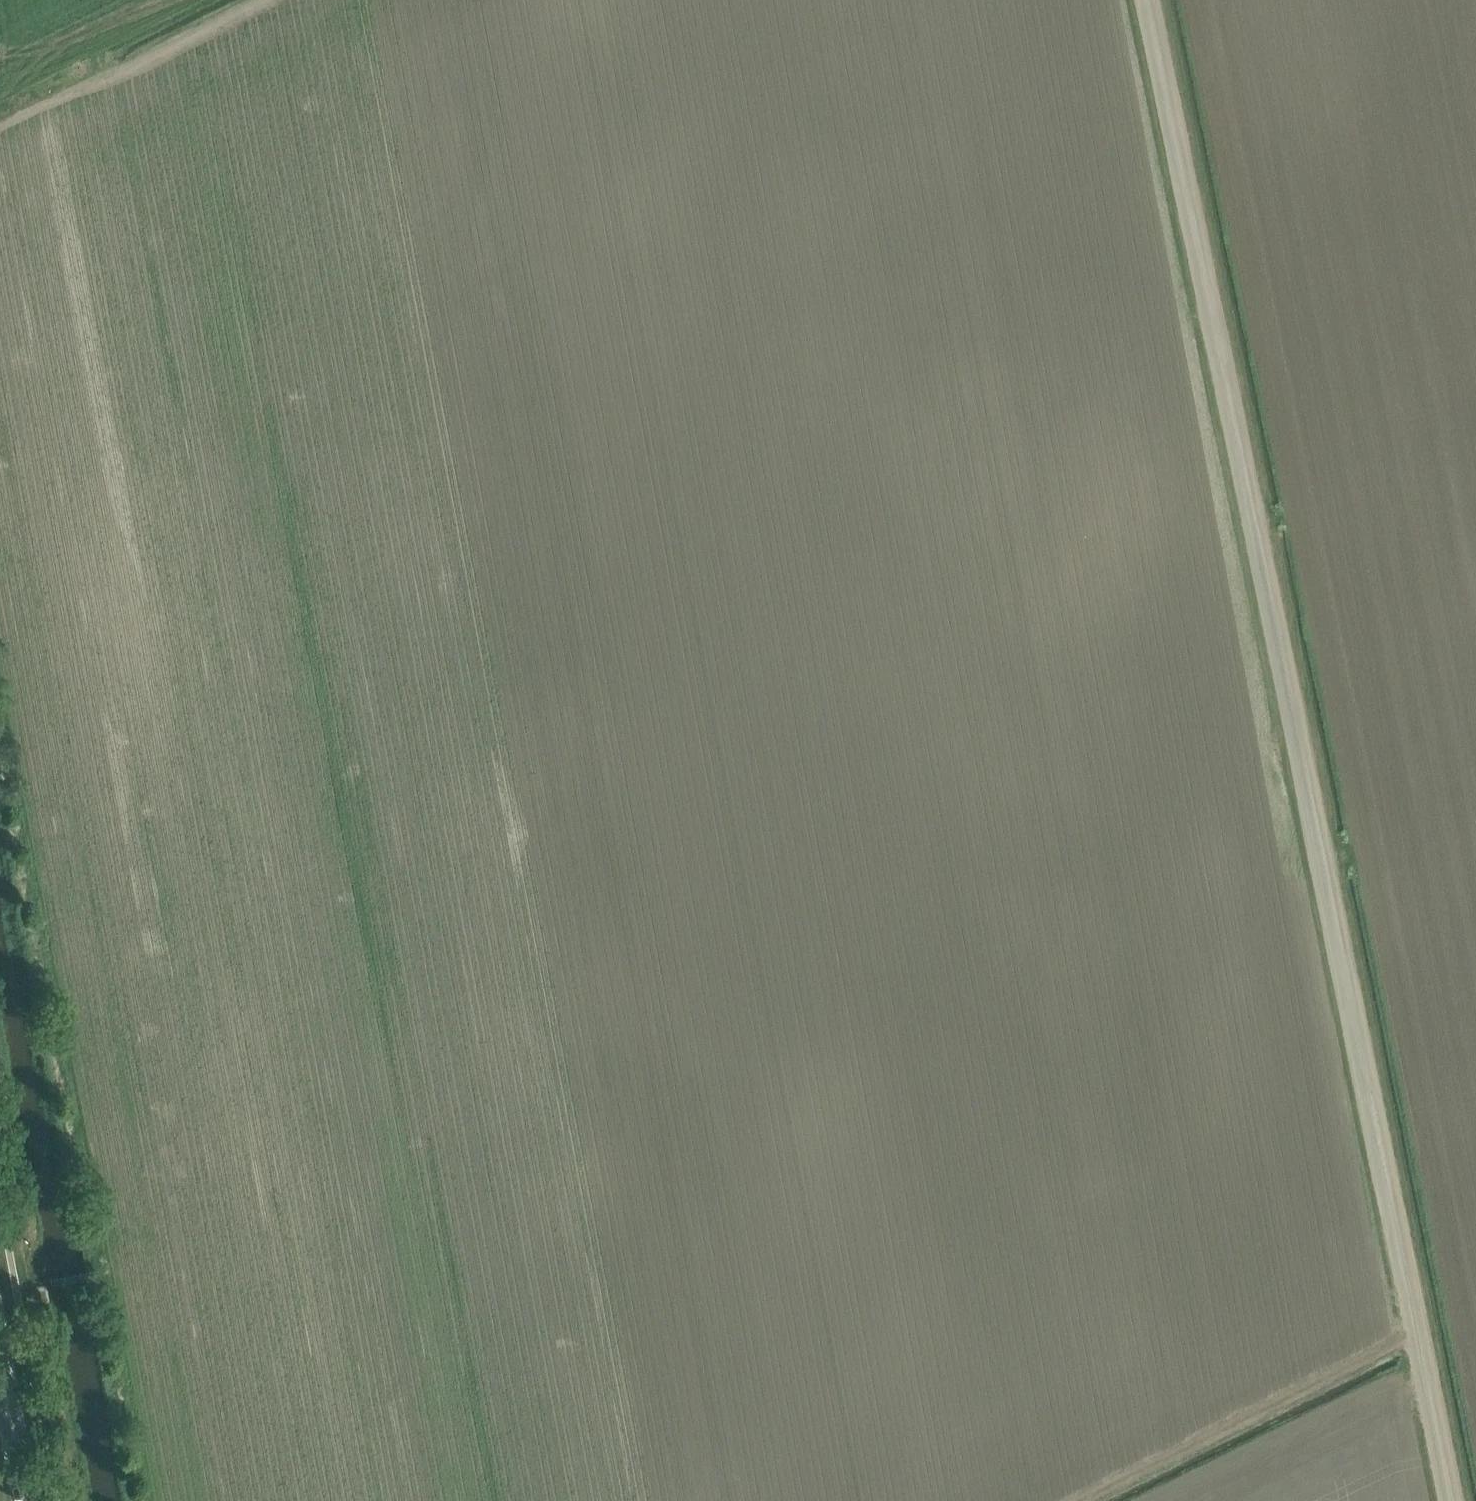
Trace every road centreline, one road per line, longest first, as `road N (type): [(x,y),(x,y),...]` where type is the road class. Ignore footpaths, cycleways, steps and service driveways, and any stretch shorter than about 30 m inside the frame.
road 1 (track): [(1451,1500),(1155,0)]
road 2 (primary): [(25,1500),(0,1367)]

